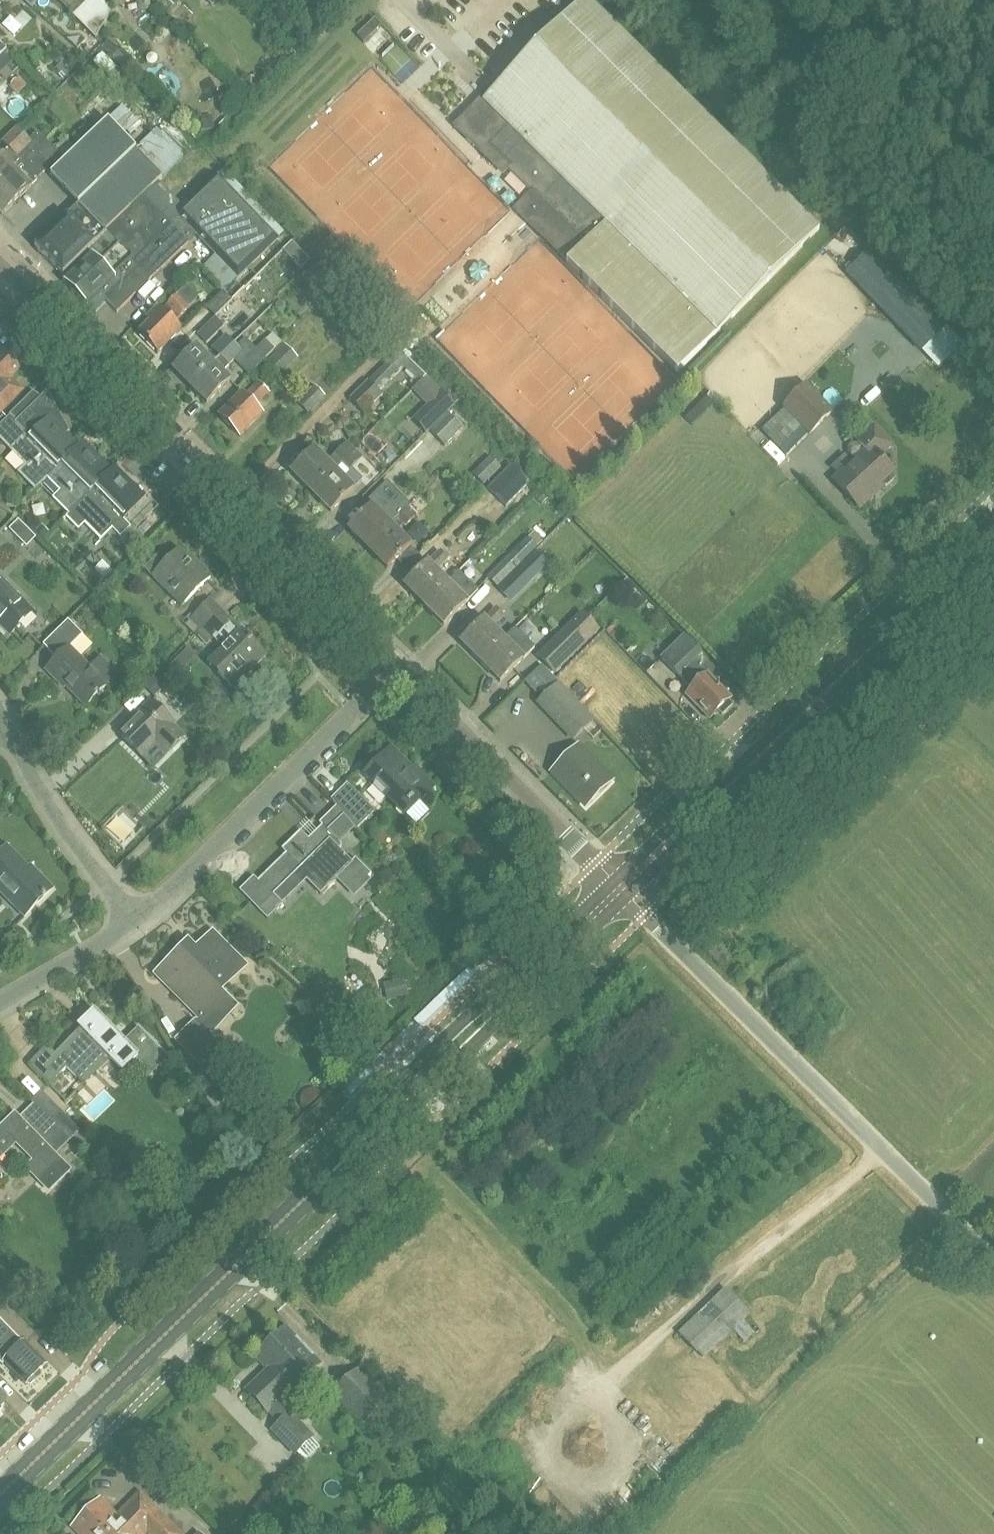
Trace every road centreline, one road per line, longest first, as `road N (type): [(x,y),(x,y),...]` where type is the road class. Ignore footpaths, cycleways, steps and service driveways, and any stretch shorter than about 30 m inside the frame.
road 1 (secondary): [(0,1496),(621,891)]
road 2 (tertiary): [(402,666),(0,261)]
road 3 (unclassified): [(993,1265),(621,891)]
road 4 (secondary): [(621,891),(993,529)]
road 5 (residential): [(134,921),(402,666)]
road 6 (tertiary): [(621,891),(402,666)]
road 7 (residential): [(10,736),(134,921)]
road 8 (residential): [(0,1004),(134,921)]

